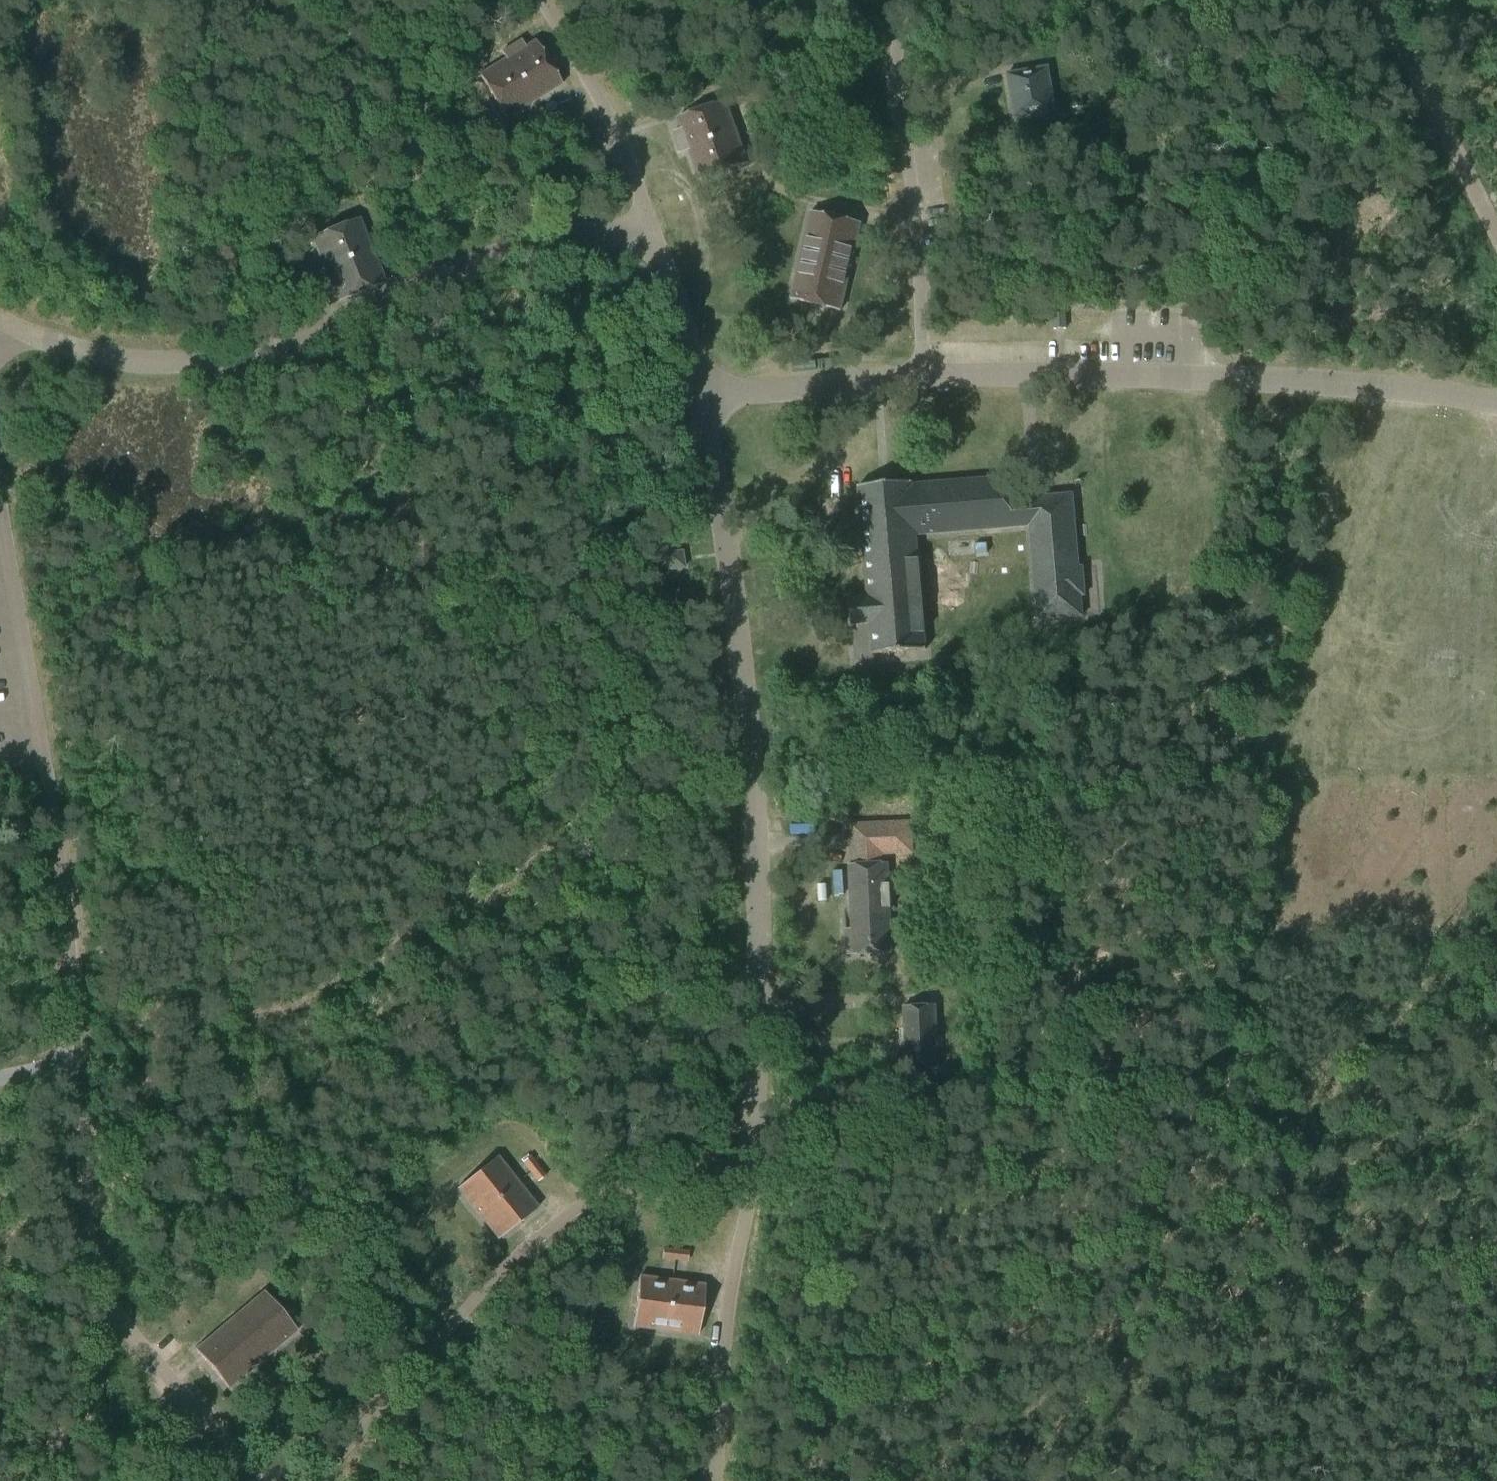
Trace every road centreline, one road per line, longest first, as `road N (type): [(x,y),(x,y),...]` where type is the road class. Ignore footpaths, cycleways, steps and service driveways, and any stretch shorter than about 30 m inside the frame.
road 1 (track): [(110,1301),(106,1390),(120,1480)]

